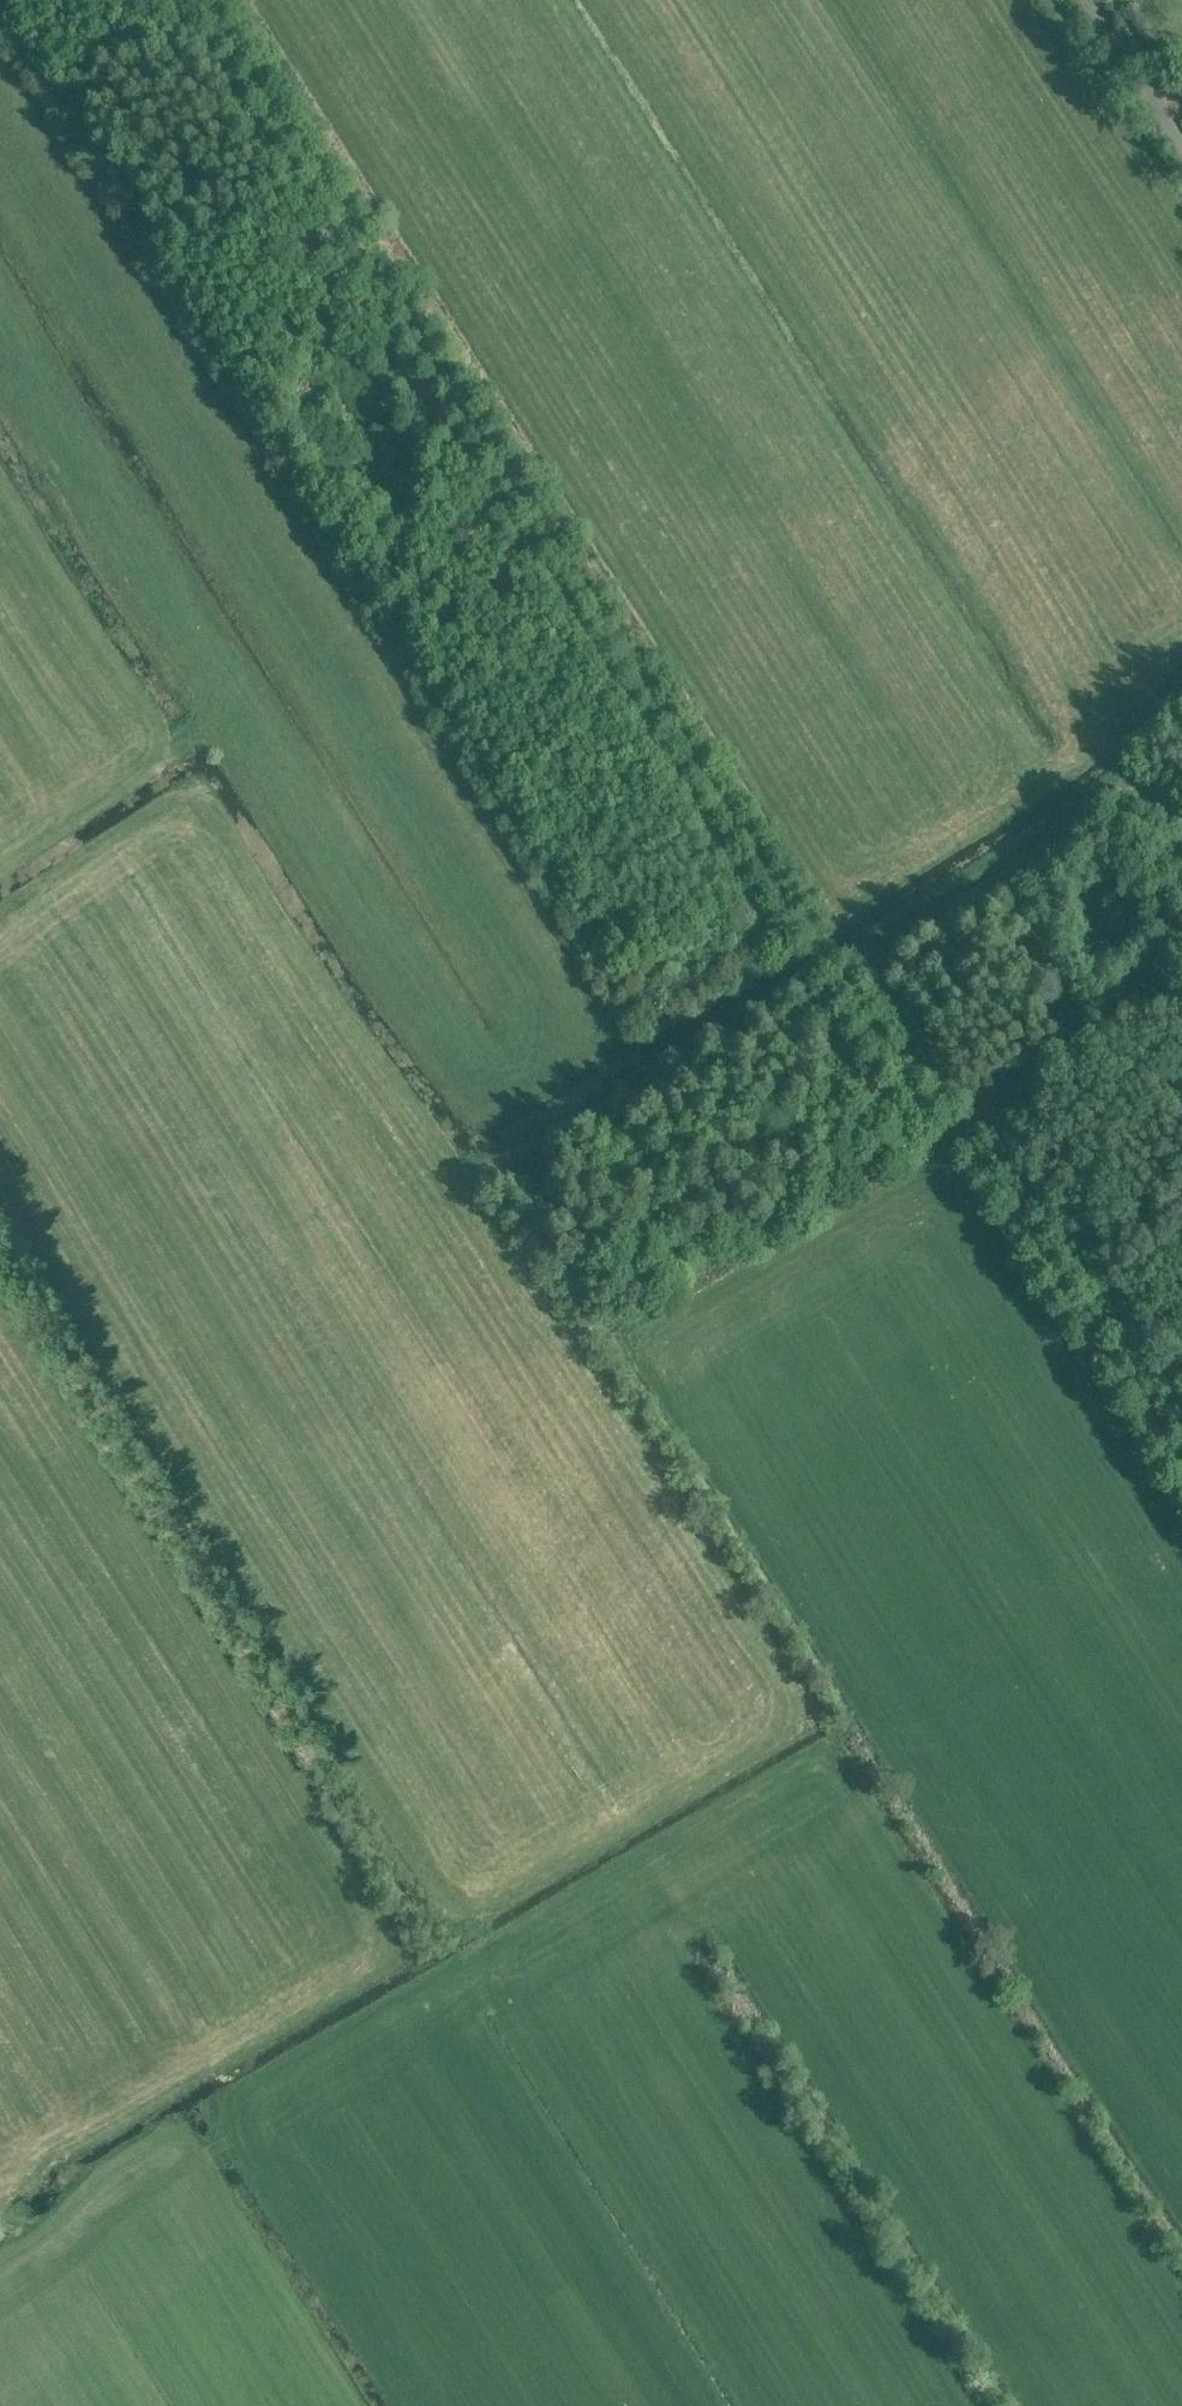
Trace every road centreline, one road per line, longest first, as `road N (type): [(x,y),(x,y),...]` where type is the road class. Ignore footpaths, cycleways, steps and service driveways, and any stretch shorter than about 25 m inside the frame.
road 1 (track): [(202,0),(926,1115),(981,1156),(1181,1463)]
road 2 (track): [(465,1173),(641,1079),(1144,777),(1121,746)]
road 3 (unclassified): [(1181,144),(1091,0)]

